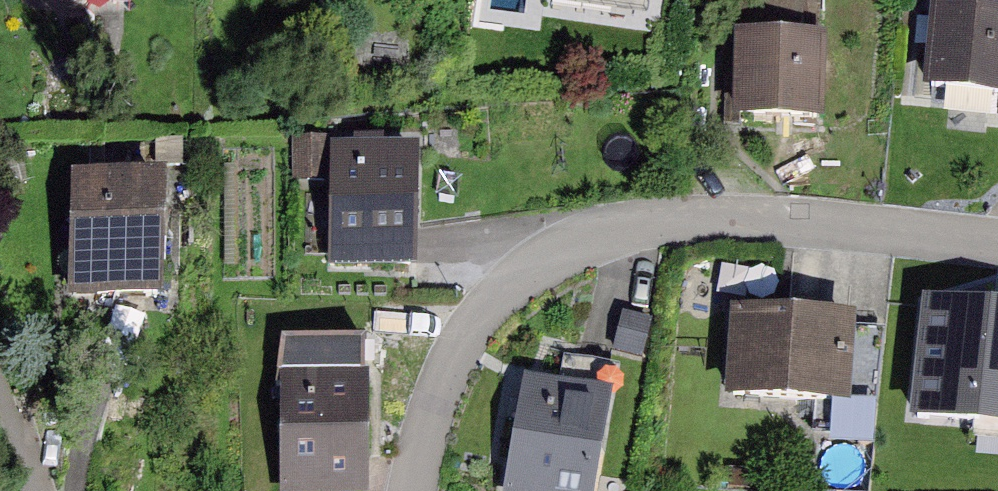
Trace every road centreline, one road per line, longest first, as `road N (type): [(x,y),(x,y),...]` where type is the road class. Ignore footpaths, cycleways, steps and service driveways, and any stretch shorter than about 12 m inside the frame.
road 1 (residential): [(997,241),(847,222),(676,215),(614,229),(557,255),(461,336),(411,490)]

